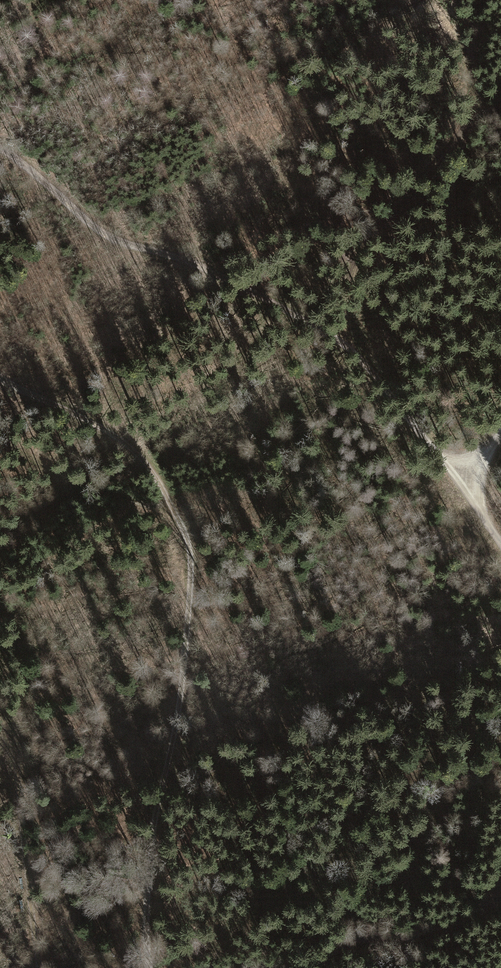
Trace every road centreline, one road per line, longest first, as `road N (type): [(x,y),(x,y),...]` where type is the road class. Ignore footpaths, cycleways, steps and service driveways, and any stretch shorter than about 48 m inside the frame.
road 1 (track): [(151,967),(148,886),(178,717),(186,537),(168,496),(118,438),(0,377)]
road 2 (track): [(0,149),(101,232),(213,272),(334,336),(462,483),(500,543)]
road 3 (track): [(39,967),(14,764),(0,717)]
road 4 (track): [(317,967),(325,951),(352,936),(420,932),(500,901)]
road 5 (track): [(174,508),(105,491),(0,440)]

